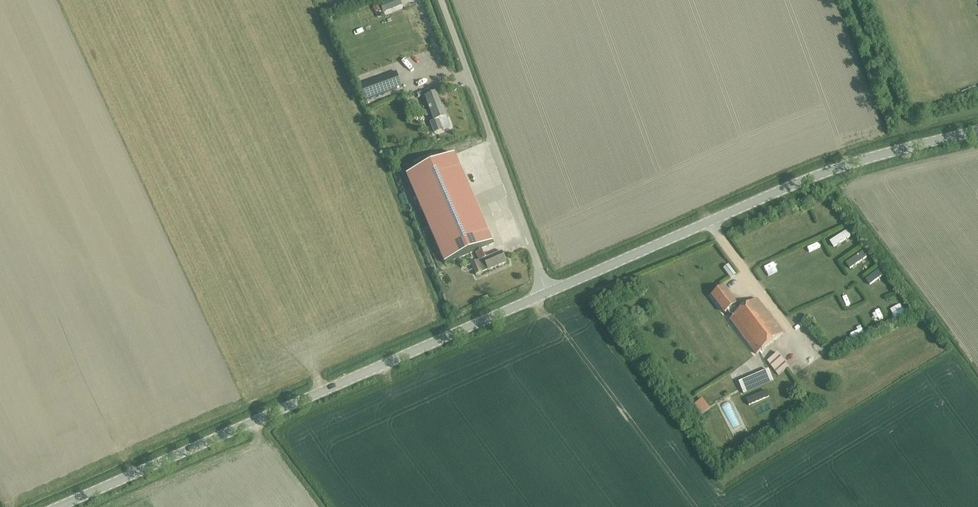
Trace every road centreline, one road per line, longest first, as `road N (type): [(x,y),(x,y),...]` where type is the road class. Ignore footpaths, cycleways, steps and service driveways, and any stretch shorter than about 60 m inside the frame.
road 1 (tertiary): [(50,506),(548,293)]
road 2 (tertiary): [(548,293),(834,169),(977,130)]
road 3 (residential): [(548,293),(441,0)]

